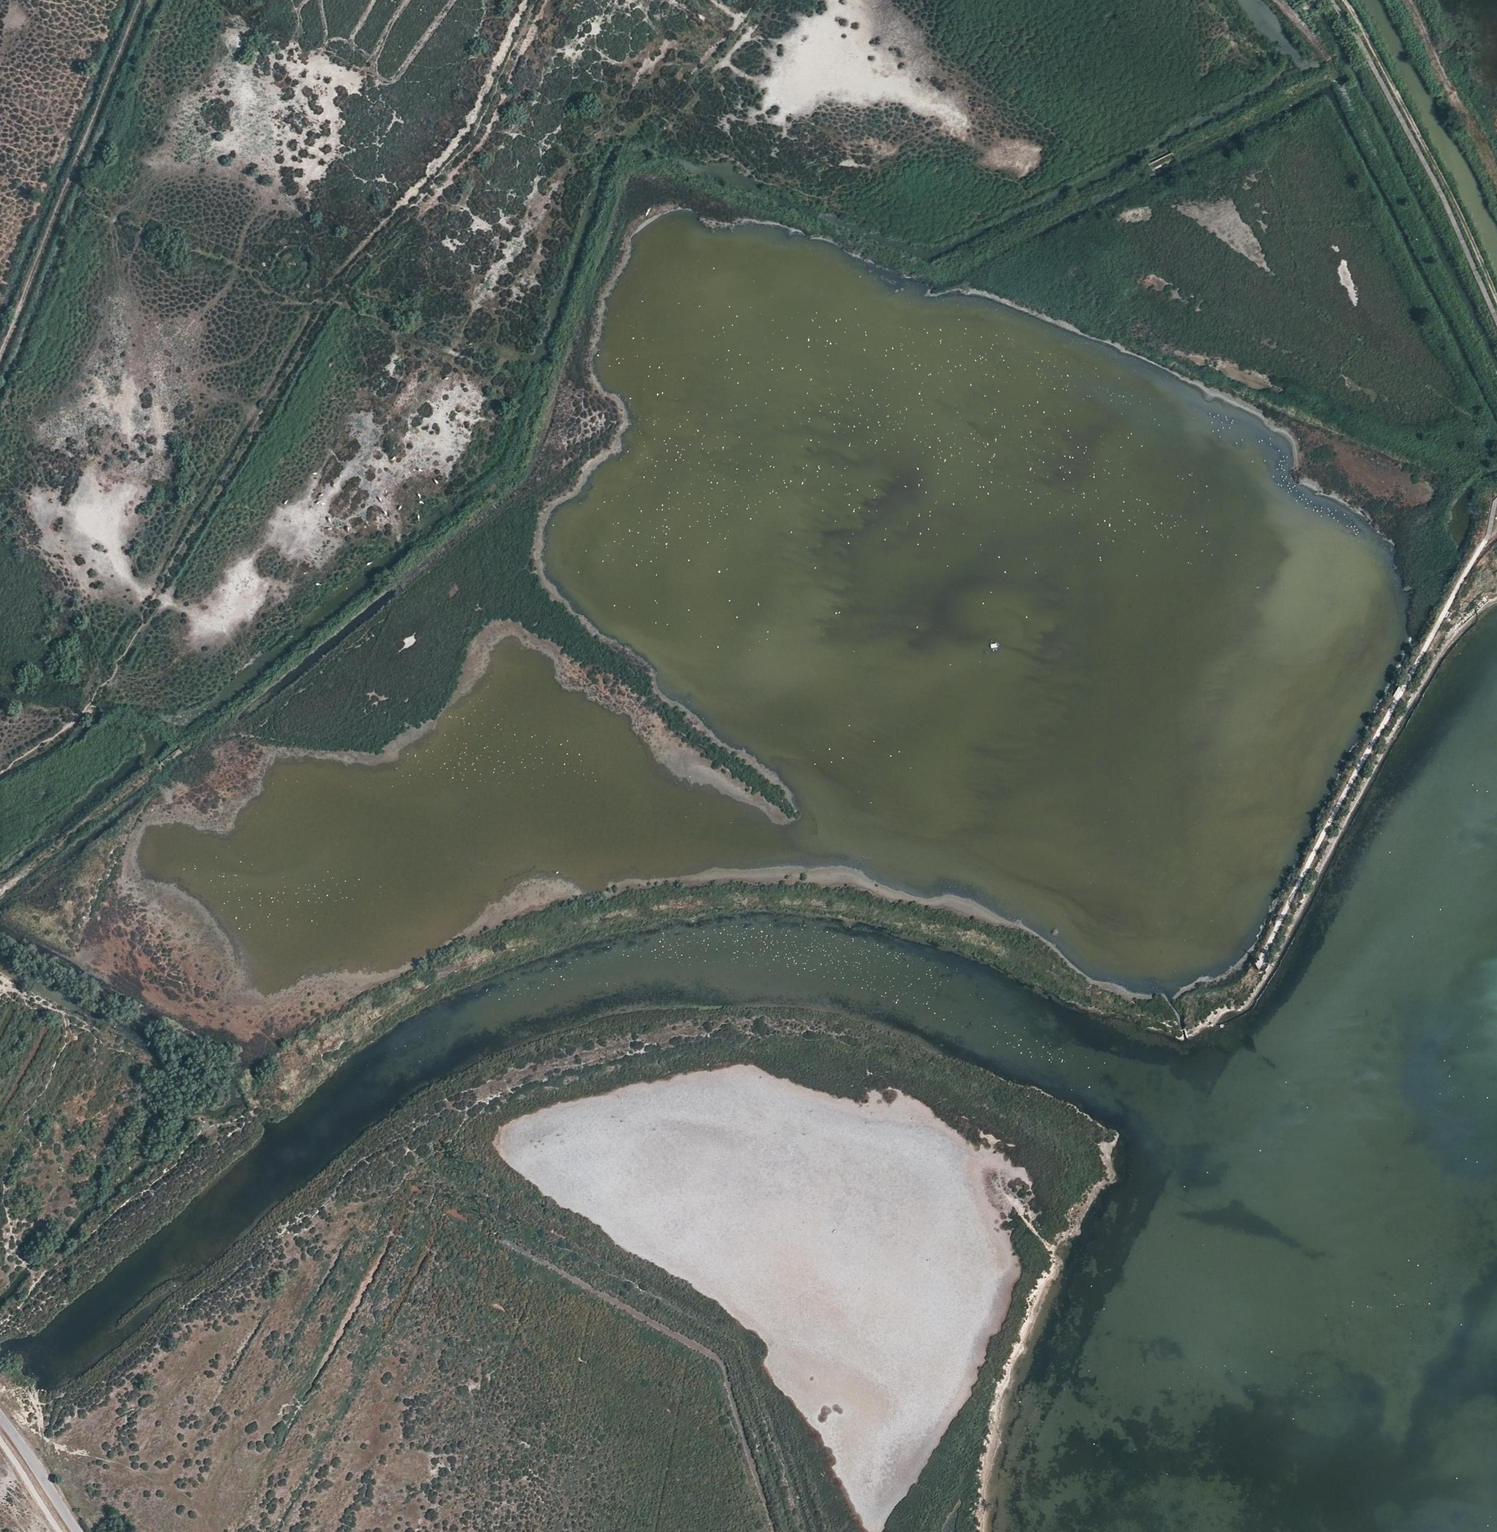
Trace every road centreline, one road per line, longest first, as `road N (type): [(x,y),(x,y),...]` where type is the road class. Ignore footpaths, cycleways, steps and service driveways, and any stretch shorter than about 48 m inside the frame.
road 1 (track): [(1496,295),(1343,0)]
road 2 (unclassified): [(83,1531),(0,1411)]

